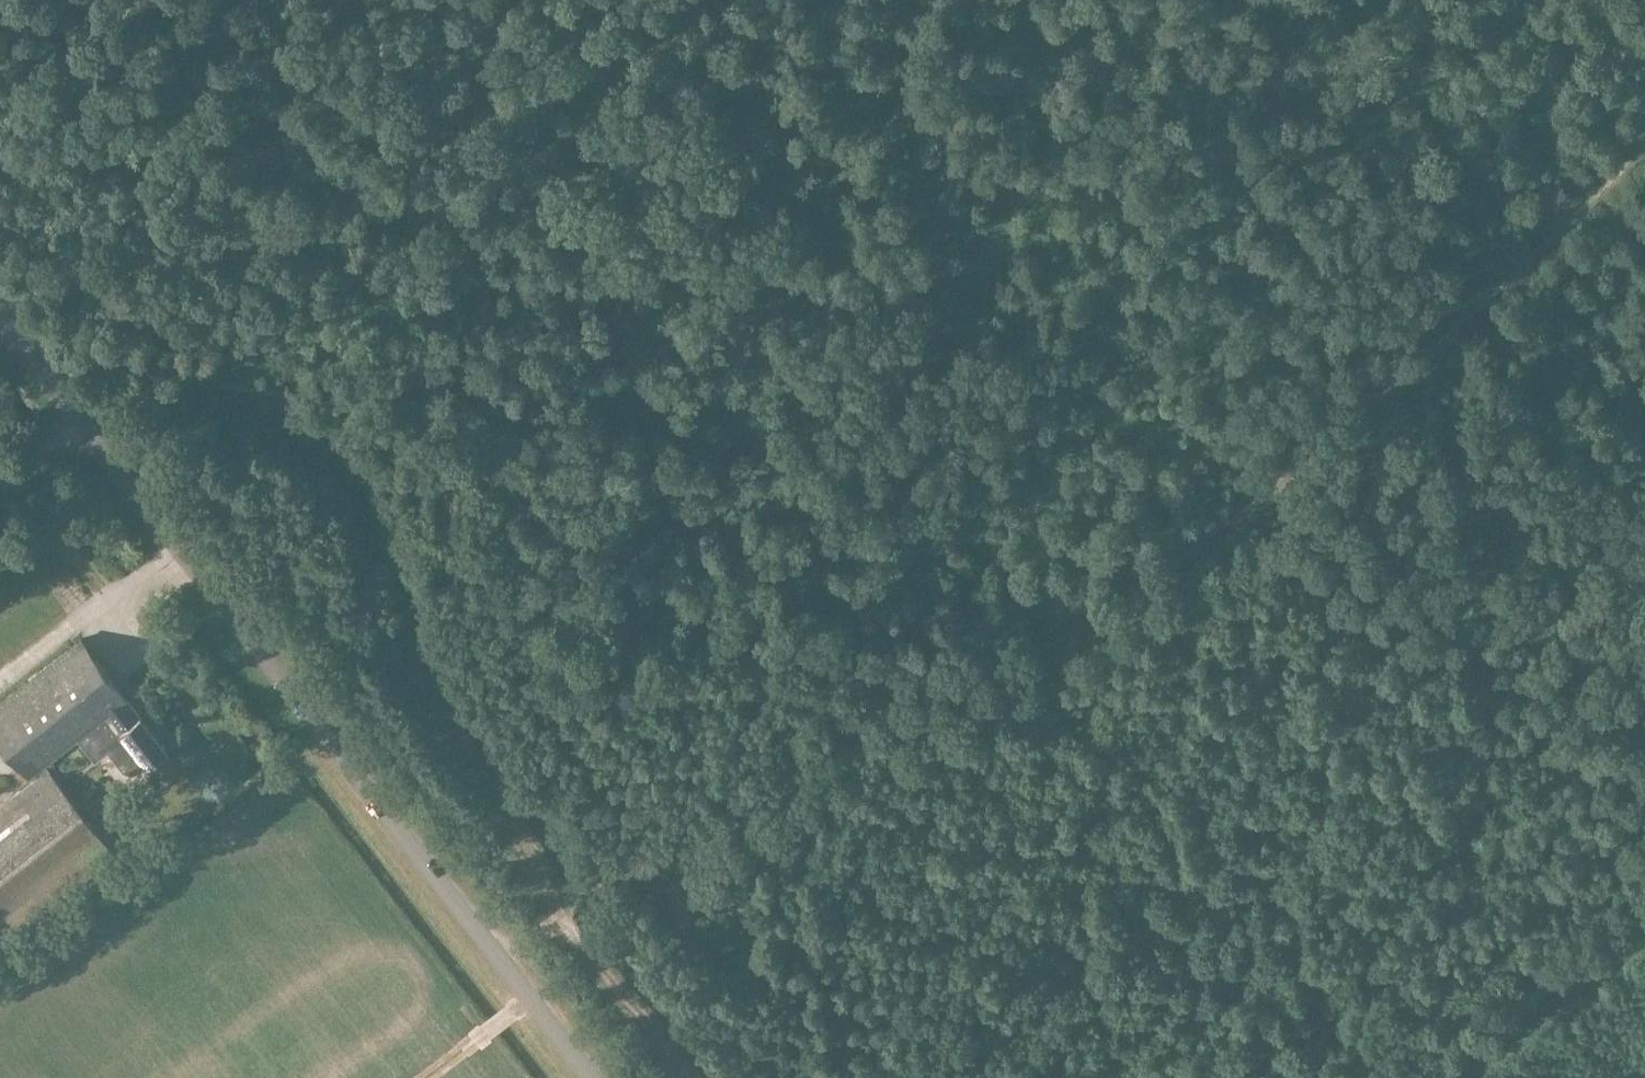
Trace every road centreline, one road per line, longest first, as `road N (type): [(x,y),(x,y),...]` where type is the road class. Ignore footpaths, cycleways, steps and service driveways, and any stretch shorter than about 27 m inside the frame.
road 1 (track): [(500,959),(596,883),(714,823),(790,771),(1034,649),(1181,556),(1360,415),(1644,144)]
road 2 (track): [(115,466),(194,409),(278,422),(319,444),(379,554),(415,677),(531,850),(550,914),(693,1077)]
road 3 (unclassified): [(592,1077),(0,319)]
road 4 (track): [(1460,1077),(1644,935)]

